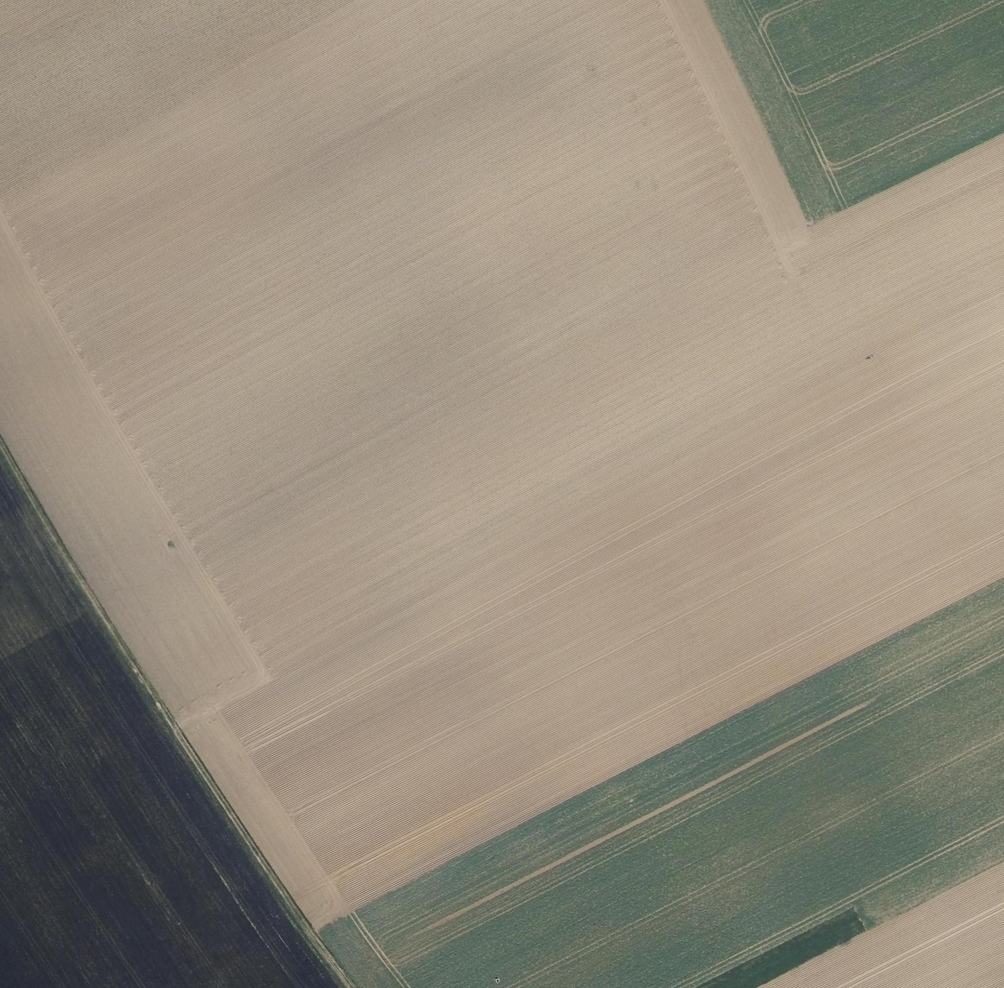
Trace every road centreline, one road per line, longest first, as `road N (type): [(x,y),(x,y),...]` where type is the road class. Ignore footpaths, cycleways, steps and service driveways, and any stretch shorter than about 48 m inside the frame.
road 1 (track): [(353,987),(77,586),(0,437)]

